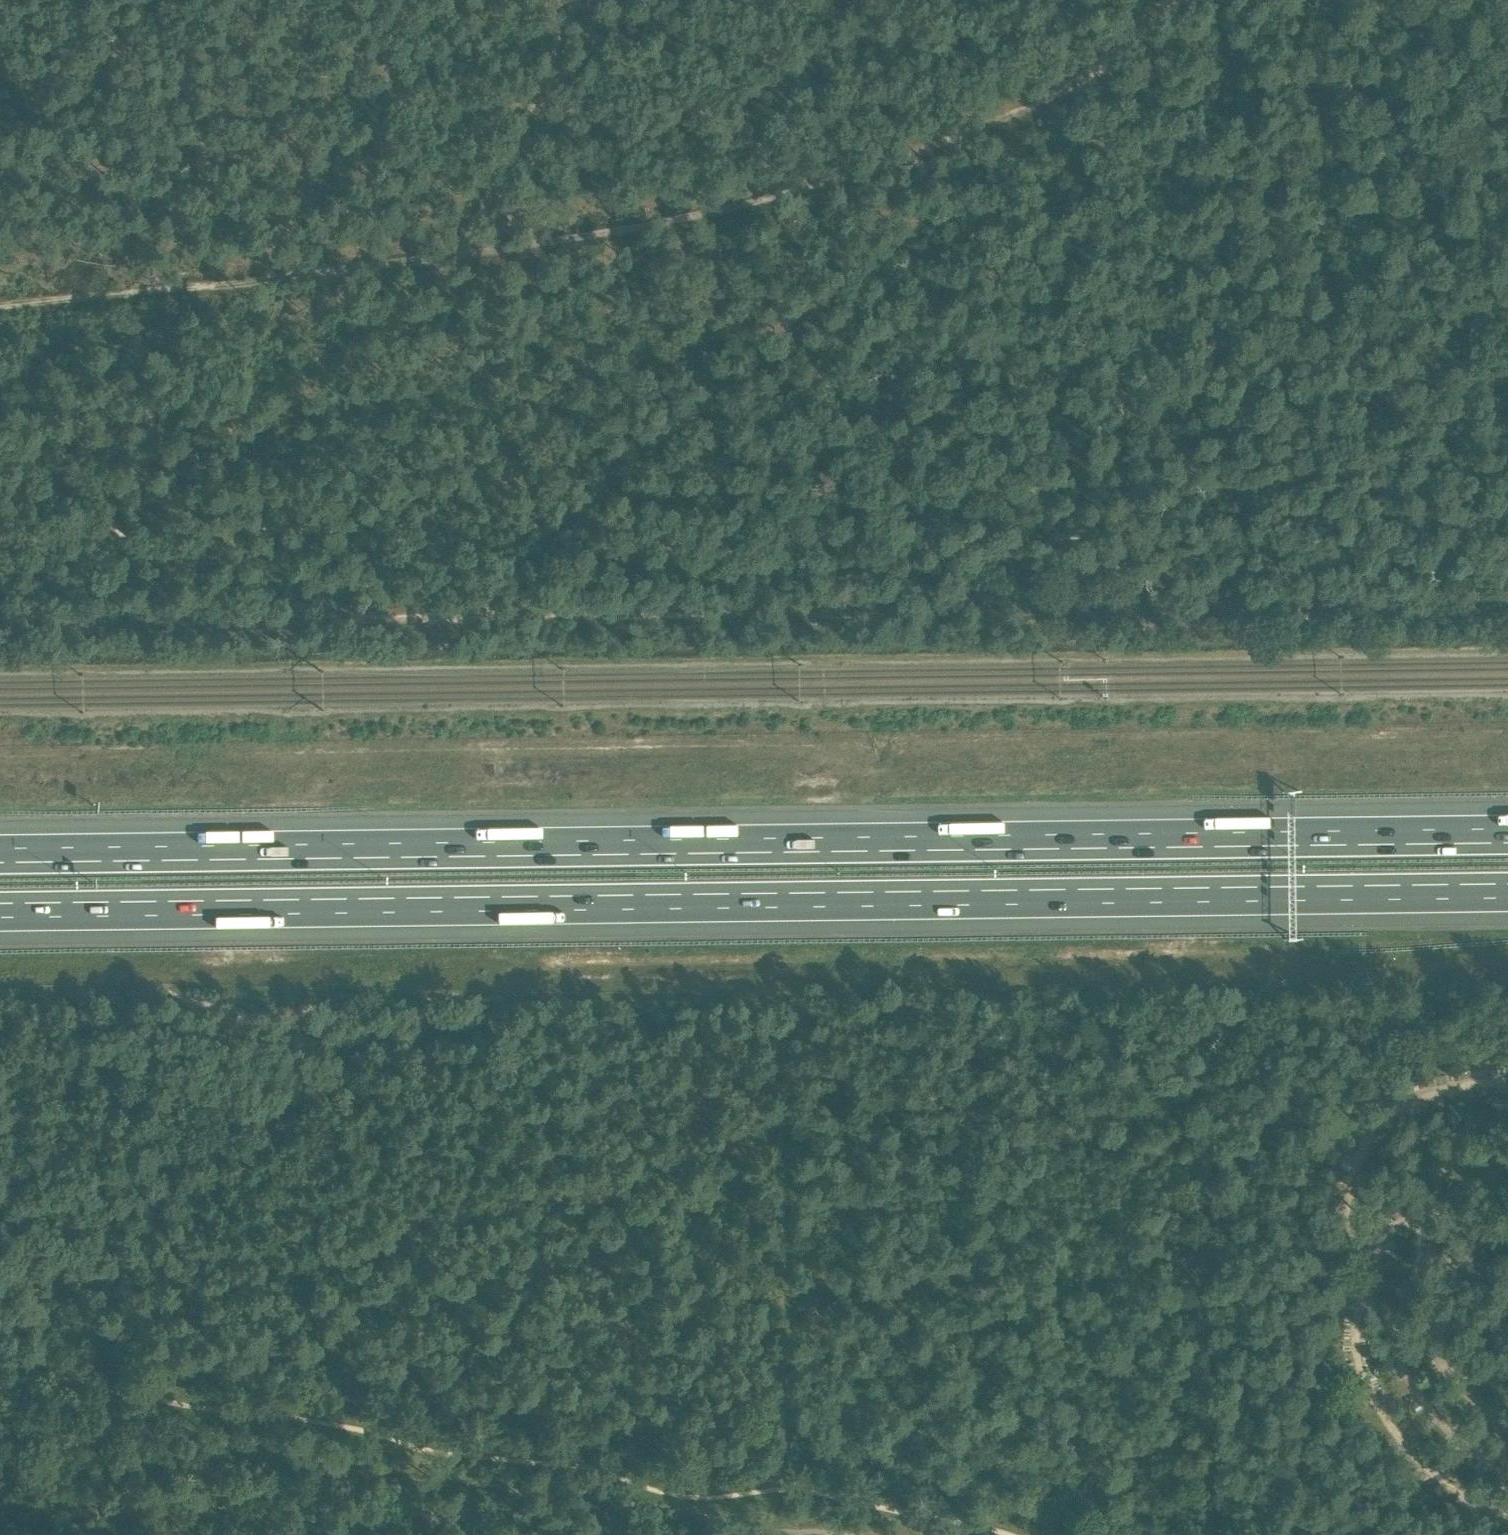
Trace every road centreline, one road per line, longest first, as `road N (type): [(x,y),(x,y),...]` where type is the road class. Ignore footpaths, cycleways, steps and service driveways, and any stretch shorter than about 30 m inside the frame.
road 1 (motorway): [(1507,835),(0,854)]
road 2 (motorway): [(0,910),(1507,891)]
road 3 (track): [(838,1534),(332,1471),(0,1390)]
road 4 (track): [(1507,590),(786,600)]
road 5 (track): [(786,600),(346,615)]
road 6 (track): [(346,615),(0,620)]

